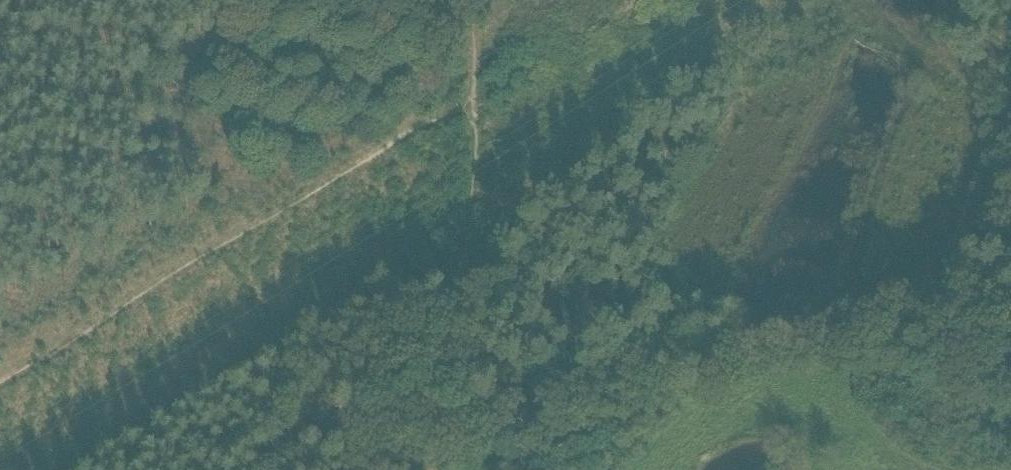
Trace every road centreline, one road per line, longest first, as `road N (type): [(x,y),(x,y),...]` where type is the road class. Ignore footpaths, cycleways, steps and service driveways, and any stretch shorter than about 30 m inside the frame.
road 1 (track): [(1010,322),(808,331),(430,440),(428,469)]

